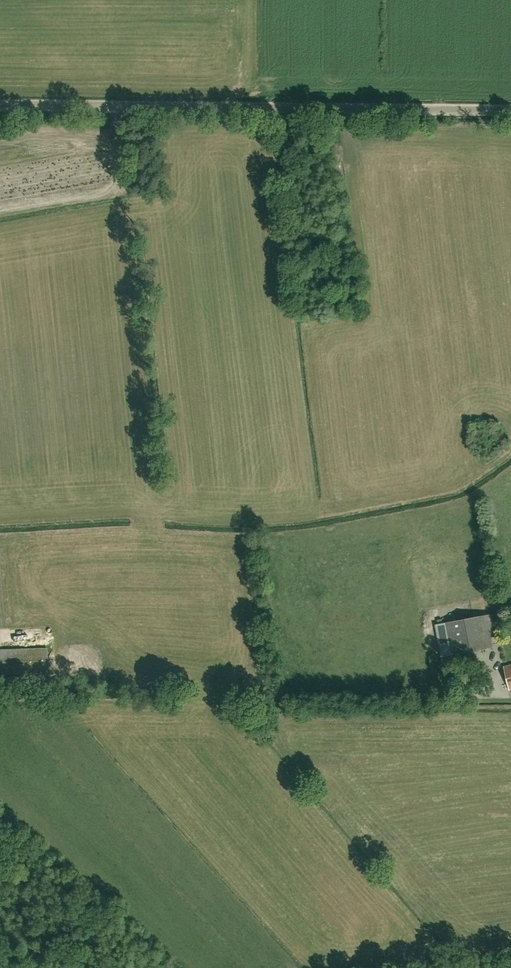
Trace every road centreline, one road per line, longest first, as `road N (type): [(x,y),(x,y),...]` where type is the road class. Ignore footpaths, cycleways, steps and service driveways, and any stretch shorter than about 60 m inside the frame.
road 1 (unclassified): [(510,112),(0,105)]

